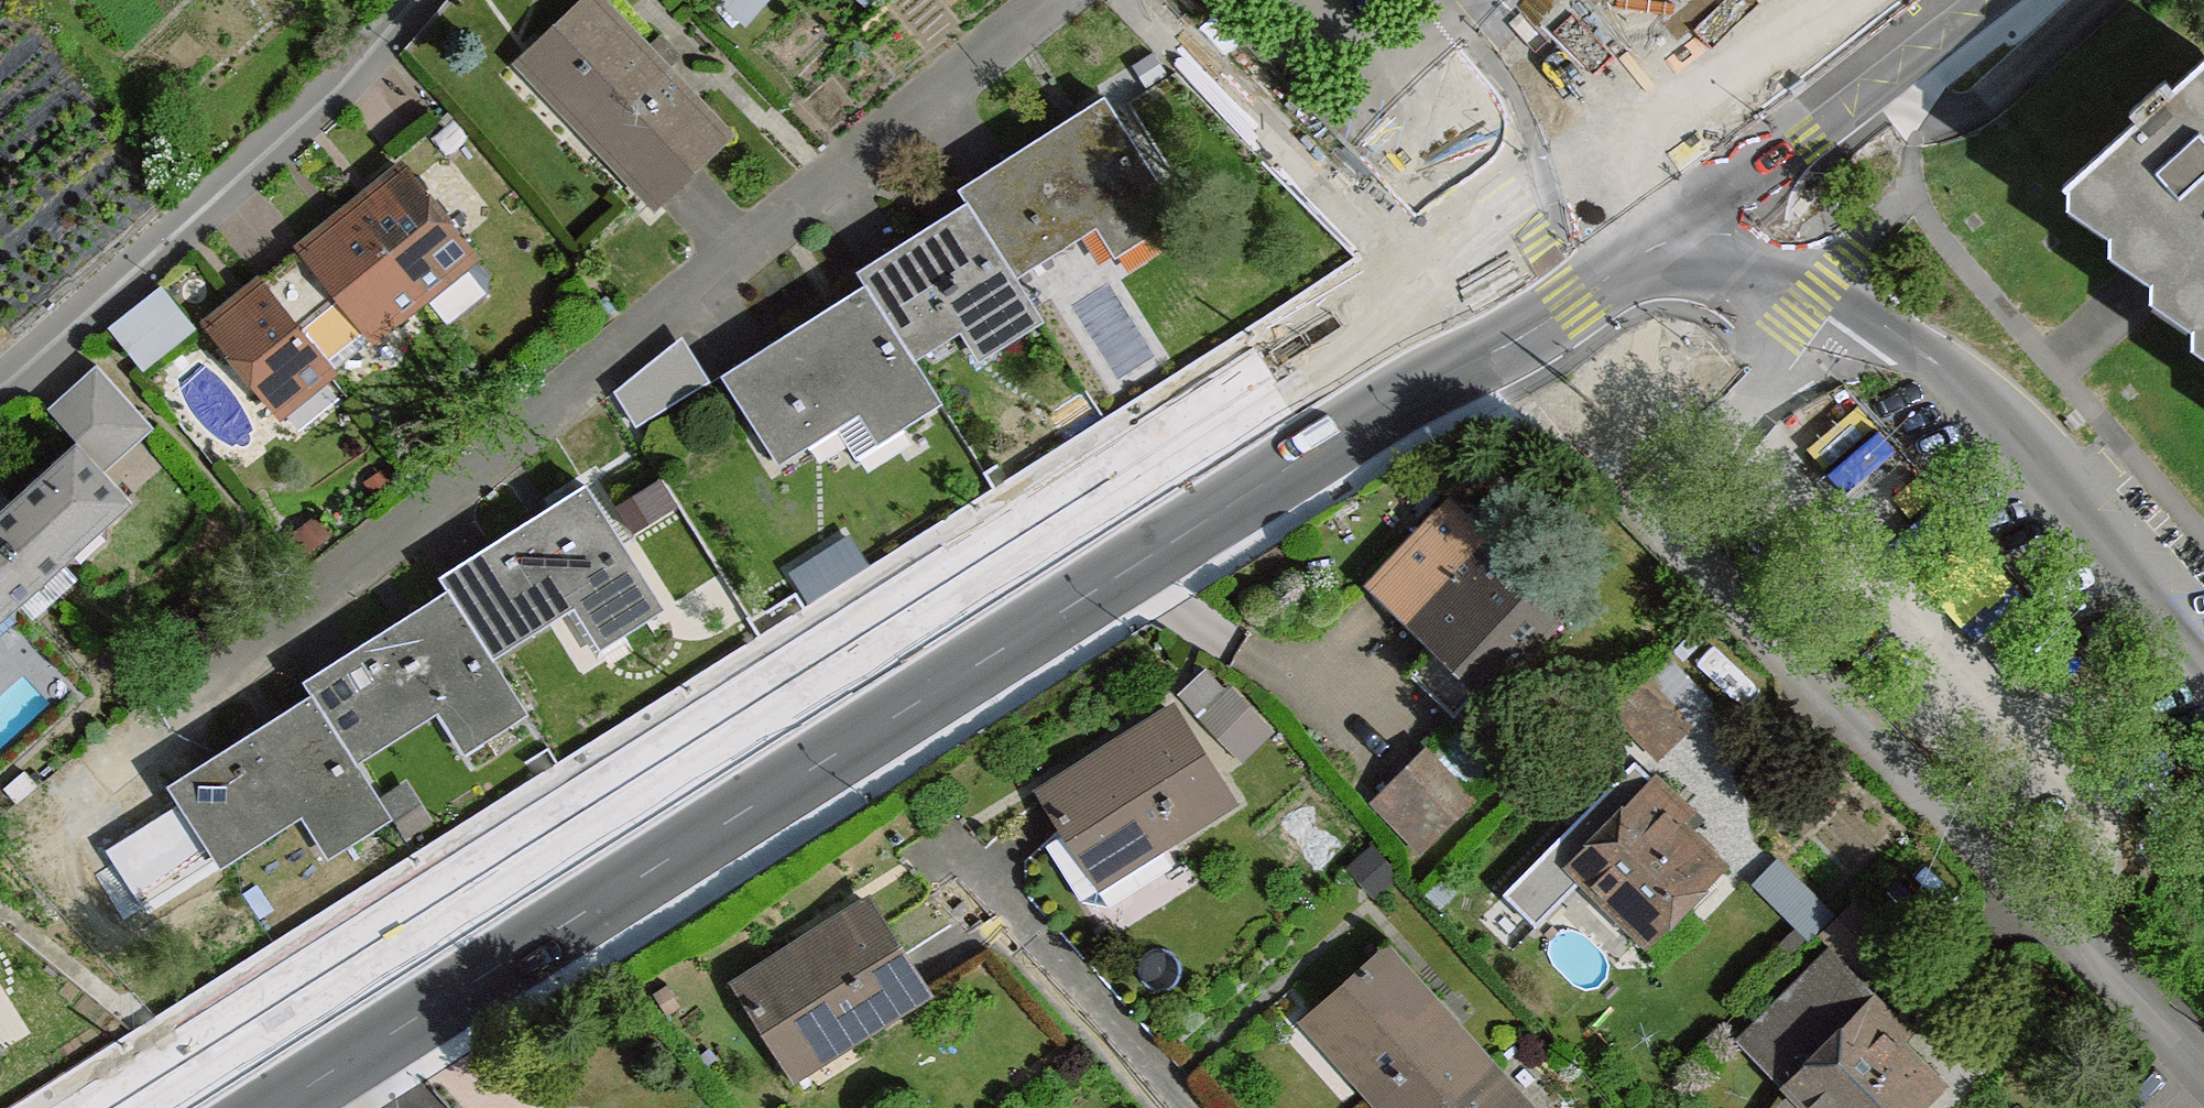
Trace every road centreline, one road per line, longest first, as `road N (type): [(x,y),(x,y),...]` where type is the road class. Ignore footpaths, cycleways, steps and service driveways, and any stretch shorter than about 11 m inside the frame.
road 1 (tertiary): [(1685,215),(1515,341),(1400,394),(325,1078)]
road 2 (residential): [(1795,335),(1731,495),(1730,553),(1740,602),(2203,1066)]
road 3 (residential): [(417,0),(332,94),(0,385)]
road 4 (residential): [(2203,633),(1994,407),(1918,348),(1860,332),(1795,335)]
road 5 (tertiary): [(1968,0),(1685,215)]
road 6 (residential): [(953,859),(1175,1107)]
road 7 (residential): [(1502,0),(1685,215)]
road 8 (residential): [(1685,215),(1795,335)]
road 9 (residential): [(1232,96),(1138,0)]

